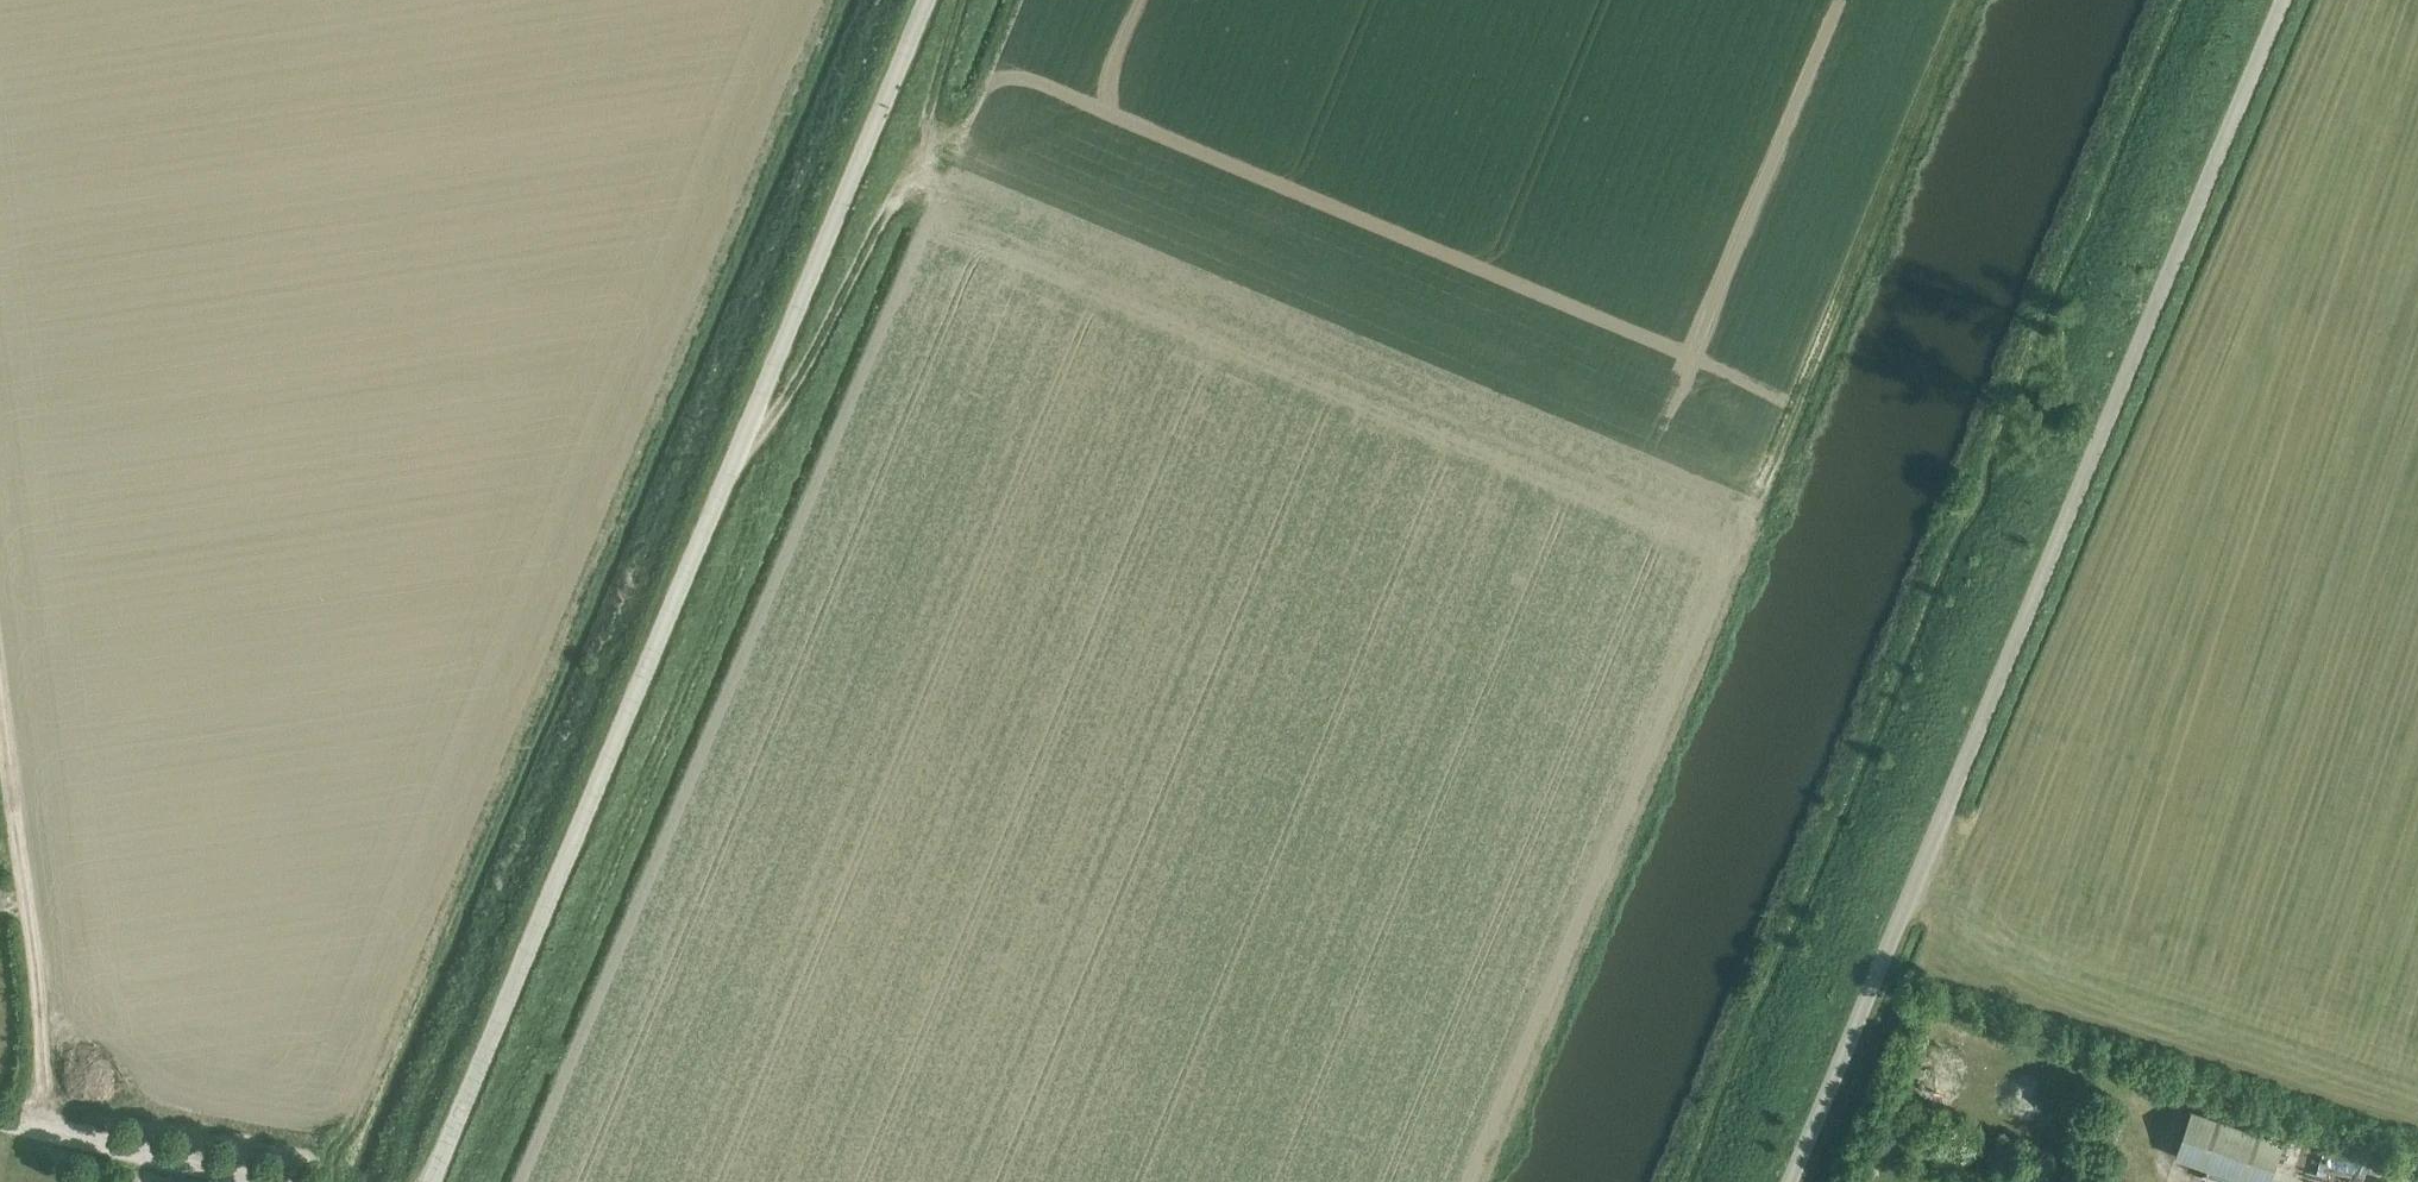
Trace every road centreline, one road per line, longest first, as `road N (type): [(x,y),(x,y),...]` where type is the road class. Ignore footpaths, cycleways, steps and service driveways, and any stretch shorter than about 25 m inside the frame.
road 1 (unclassified): [(426,1181),(924,0)]
road 2 (unclassified): [(1792,1181),(2284,0)]
road 3 (track): [(47,1127),(0,700)]

